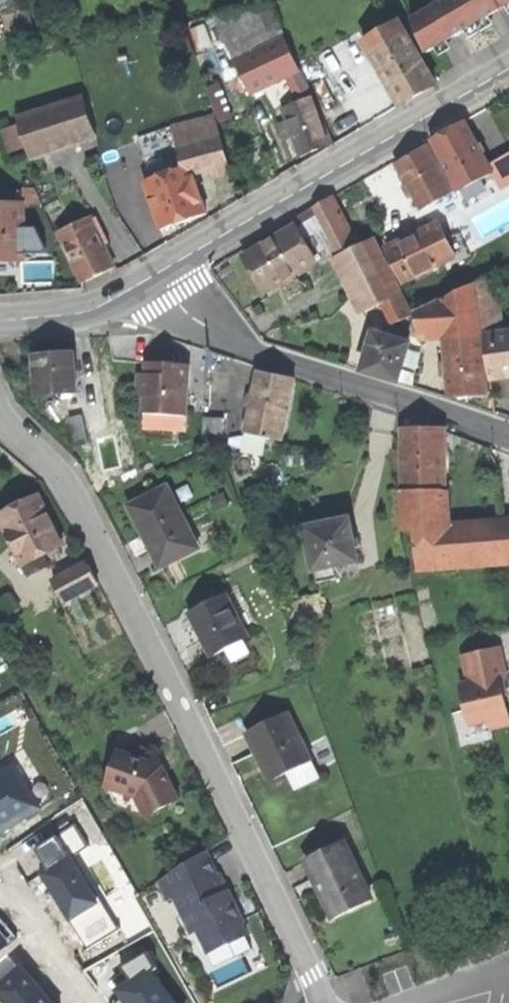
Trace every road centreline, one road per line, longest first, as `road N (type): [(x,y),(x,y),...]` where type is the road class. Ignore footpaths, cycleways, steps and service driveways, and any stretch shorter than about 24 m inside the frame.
road 1 (residential): [(0,415),(72,495),(320,1000)]
road 2 (secondary): [(141,283),(508,69)]
road 3 (residential): [(508,435),(250,351),(141,283)]
road 4 (residential): [(2,867),(96,1002)]
road 5 (secondary): [(0,321),(95,307),(141,283)]

